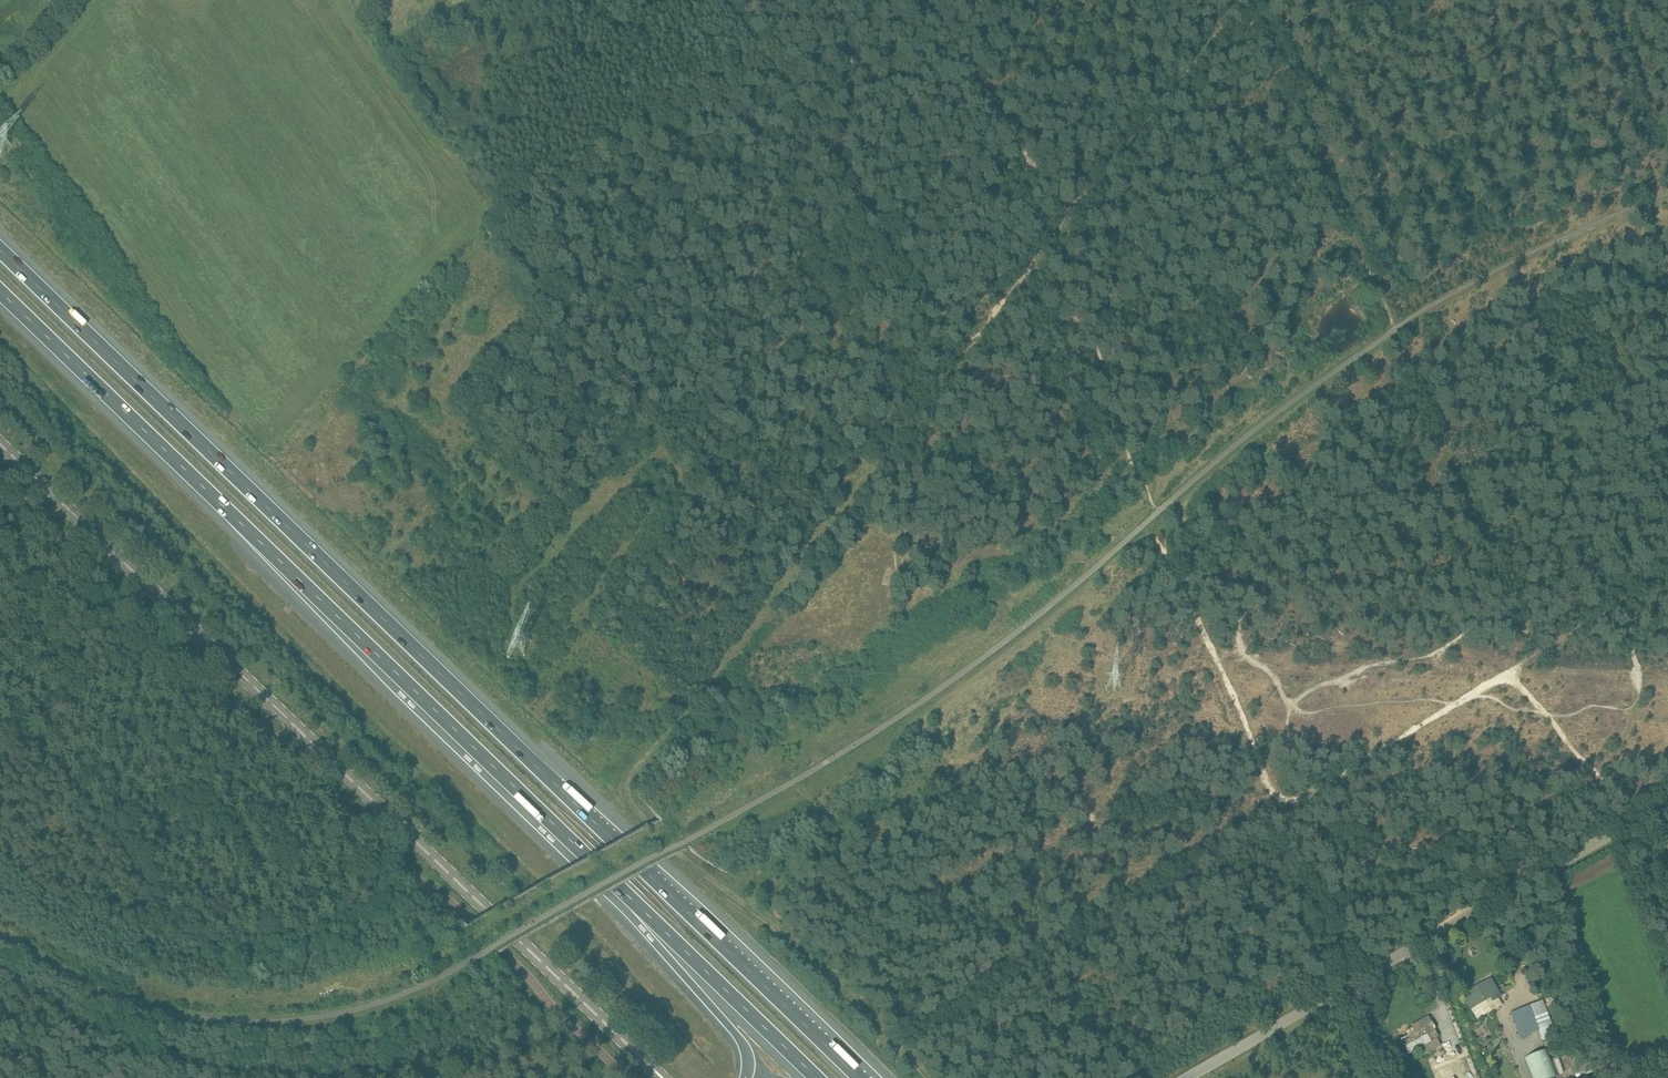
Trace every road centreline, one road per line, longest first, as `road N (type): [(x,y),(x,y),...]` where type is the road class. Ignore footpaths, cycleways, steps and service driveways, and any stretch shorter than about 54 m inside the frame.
road 1 (motorway): [(860,1077),(0,250)]
road 2 (motorway): [(0,291),(815,1077)]
road 3 (track): [(929,1077),(797,948),(697,869),(630,792),(637,769),(964,354)]
road 4 (tertiary): [(663,1077),(0,443)]
road 5 (unclassified): [(1186,1077),(1667,801)]
road 6 (track): [(1012,293),(1245,0)]
road 7 (track): [(0,95),(179,338)]

